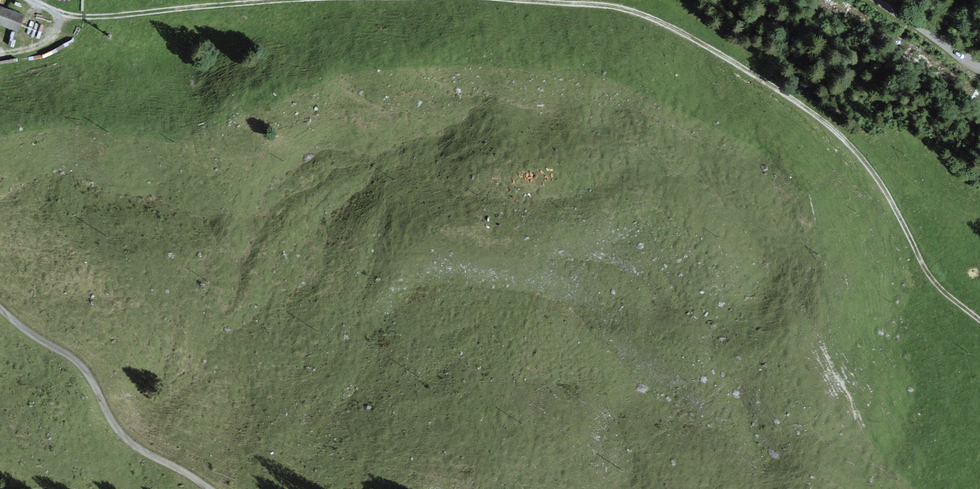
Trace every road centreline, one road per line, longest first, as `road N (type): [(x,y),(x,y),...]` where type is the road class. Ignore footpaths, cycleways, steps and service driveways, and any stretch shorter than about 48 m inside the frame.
road 1 (track): [(979,323),(932,281),(861,159),(802,105),(646,16),(514,0)]
road 2 (track): [(207,488),(120,436),(78,363),(0,311)]
road 3 (track): [(288,0),(107,17),(28,0)]
road 4 (unclassified): [(879,0),(979,65)]

